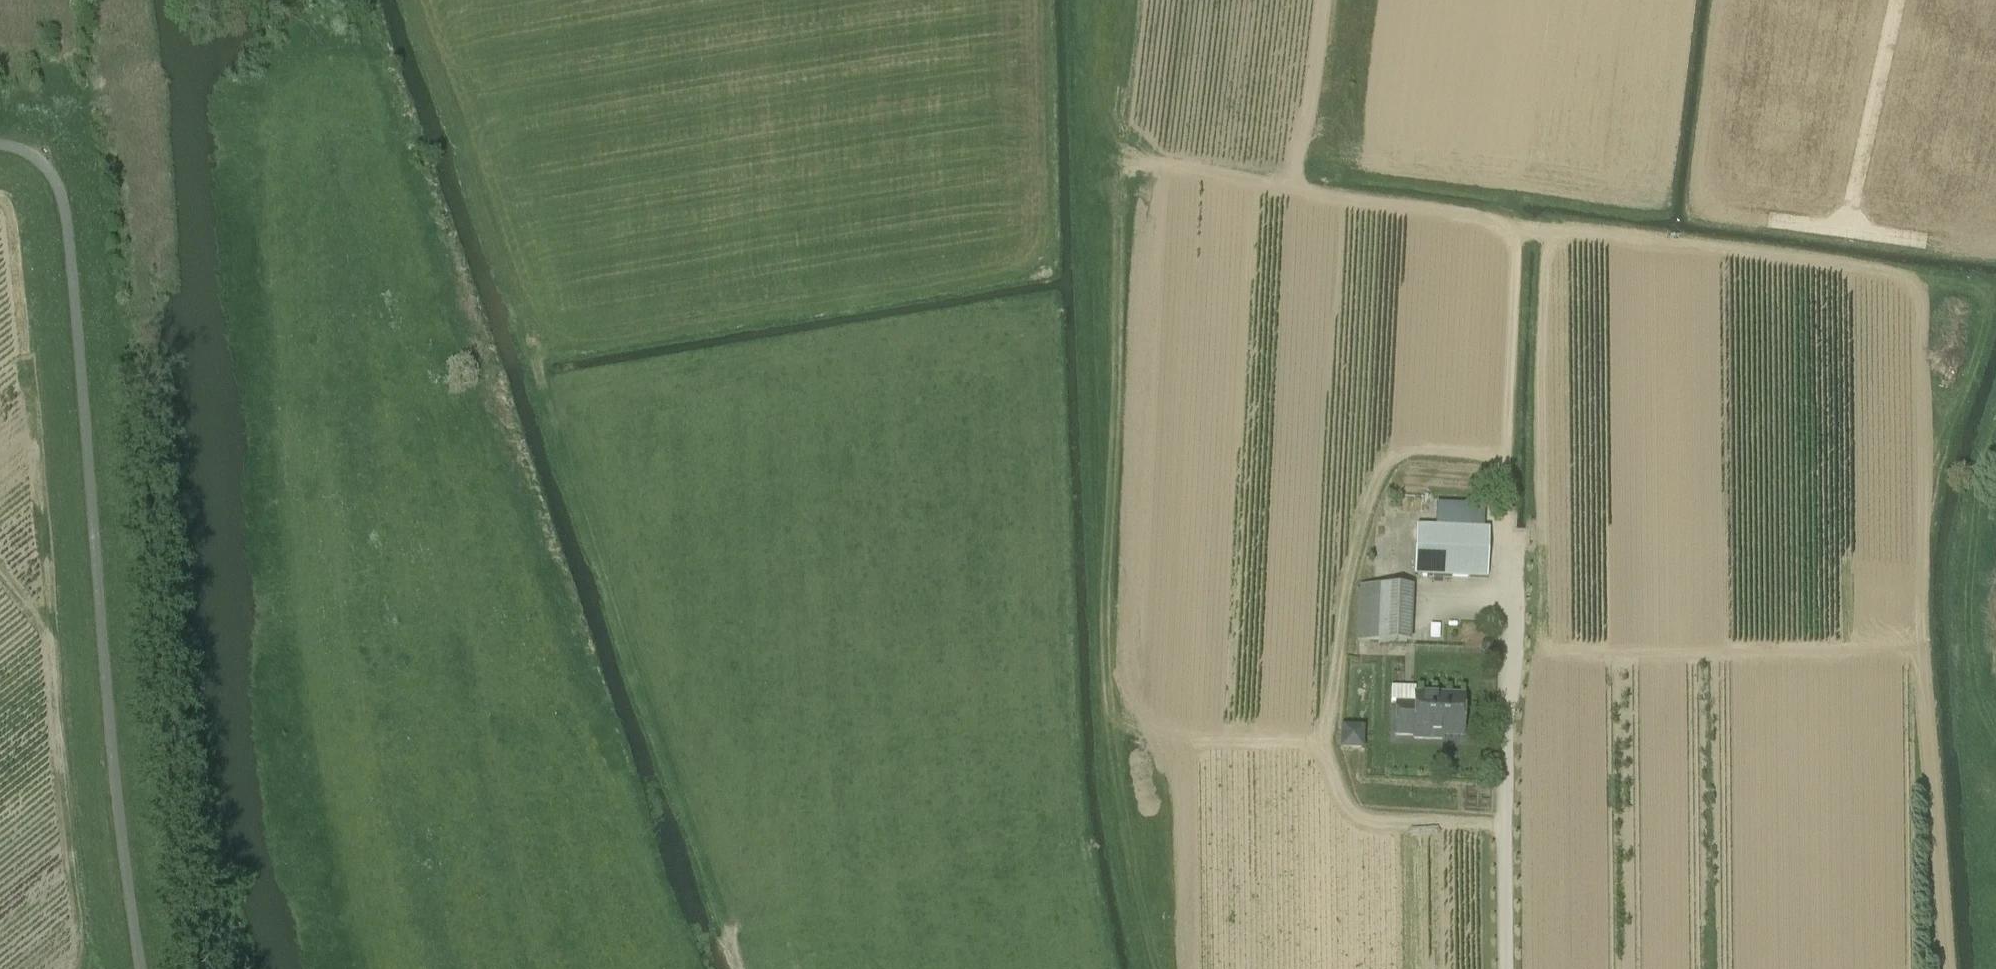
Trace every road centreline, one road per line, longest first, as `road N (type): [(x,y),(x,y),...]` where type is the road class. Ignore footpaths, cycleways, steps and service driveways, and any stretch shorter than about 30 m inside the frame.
road 1 (residential): [(0,146),(39,164),(60,206),(134,968)]
road 2 (unclassified): [(1493,968),(1493,695)]

